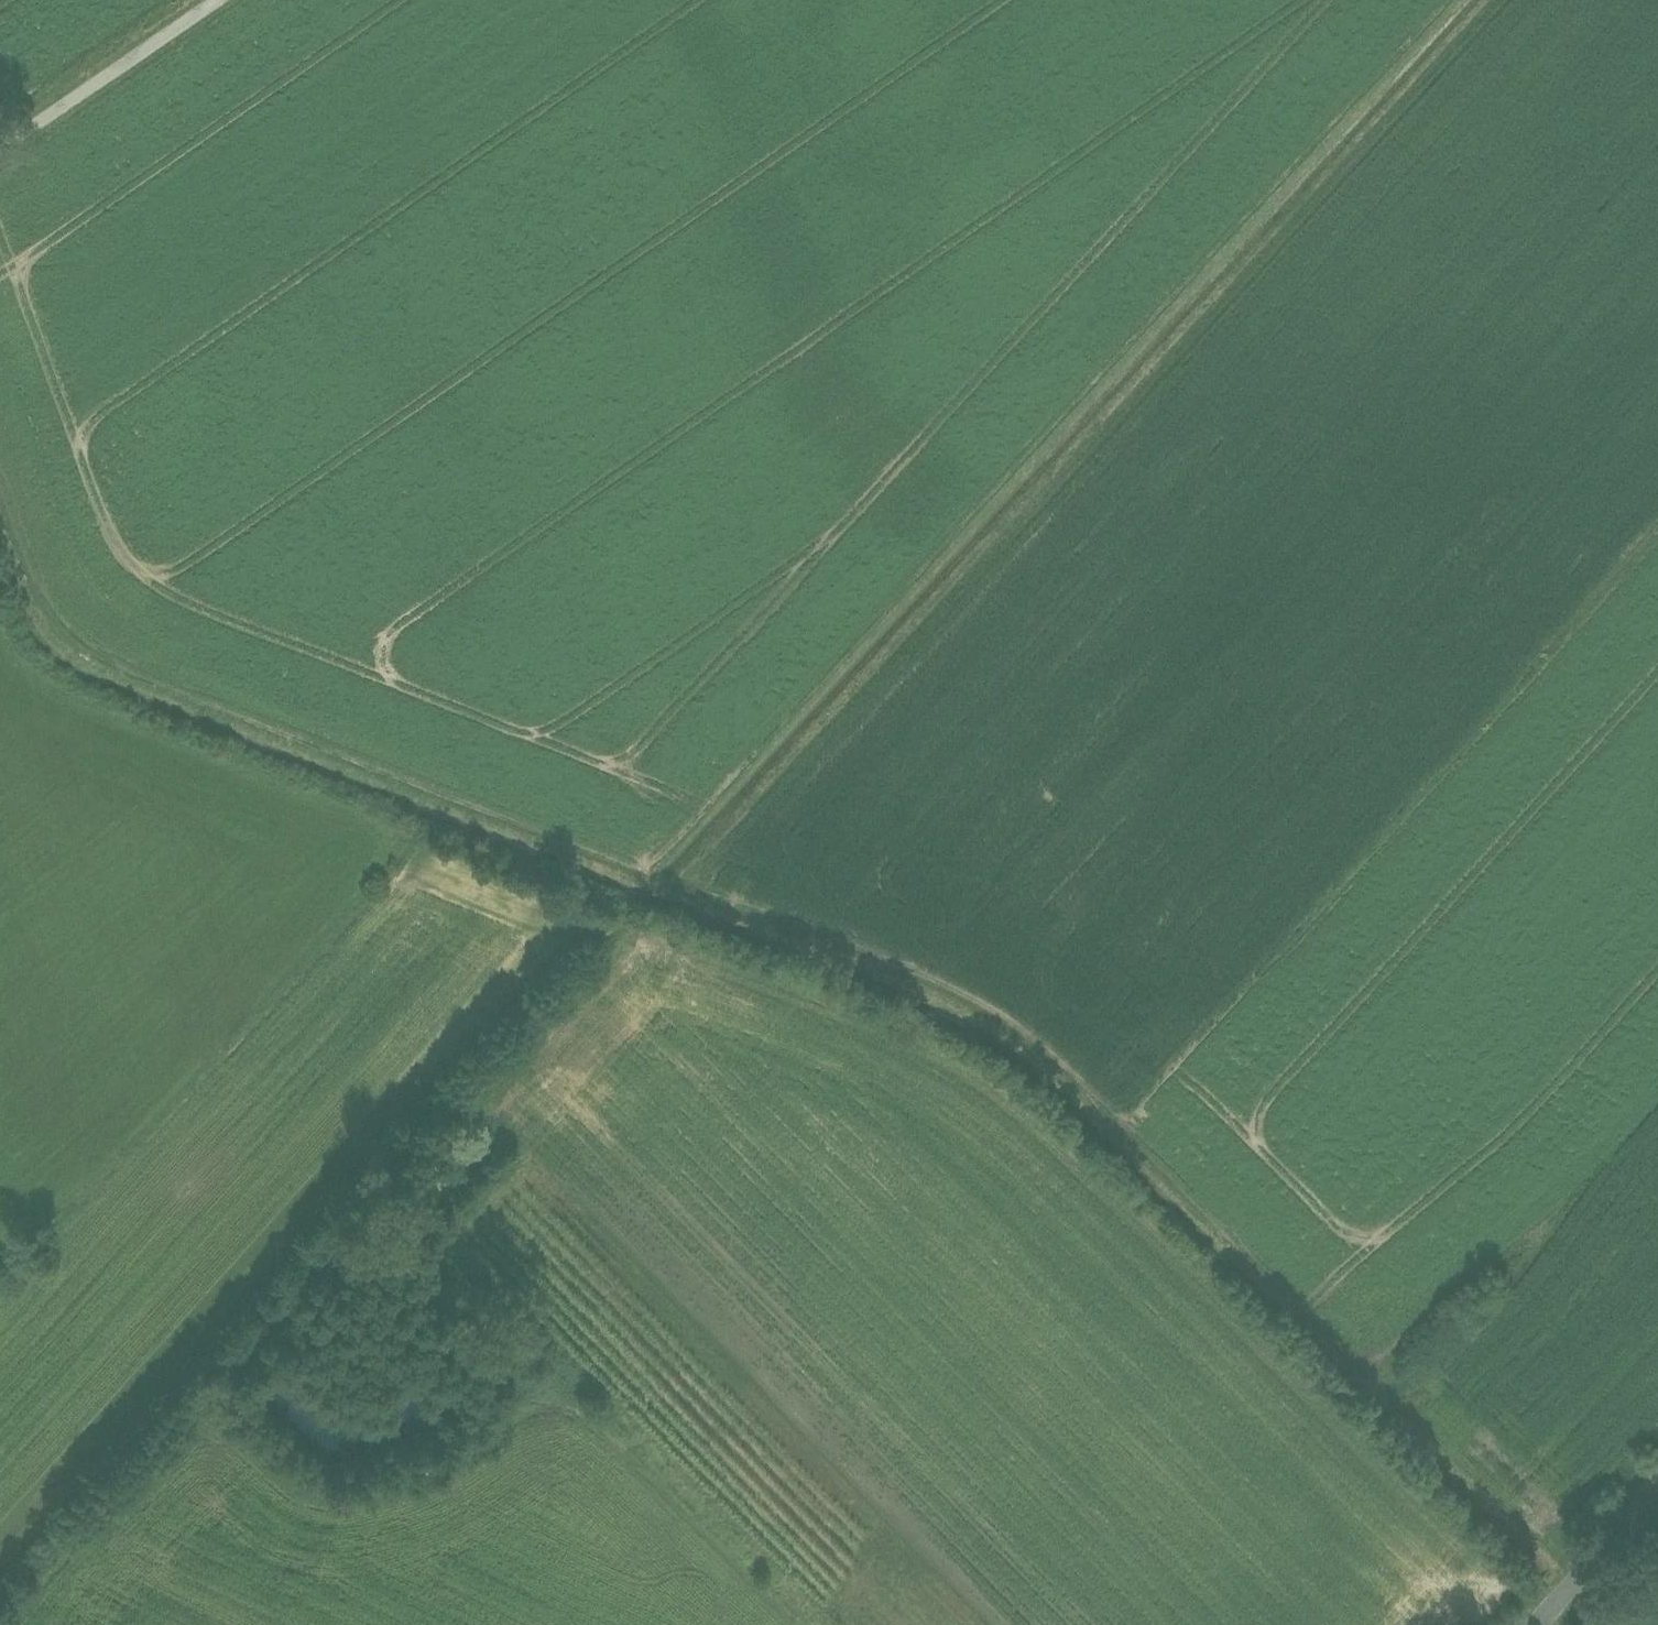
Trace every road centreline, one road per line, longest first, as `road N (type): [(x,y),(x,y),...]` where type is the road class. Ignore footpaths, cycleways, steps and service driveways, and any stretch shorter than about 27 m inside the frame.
road 1 (track): [(217,0),(0,151)]
road 2 (residential): [(1657,1497),(1539,1624)]

